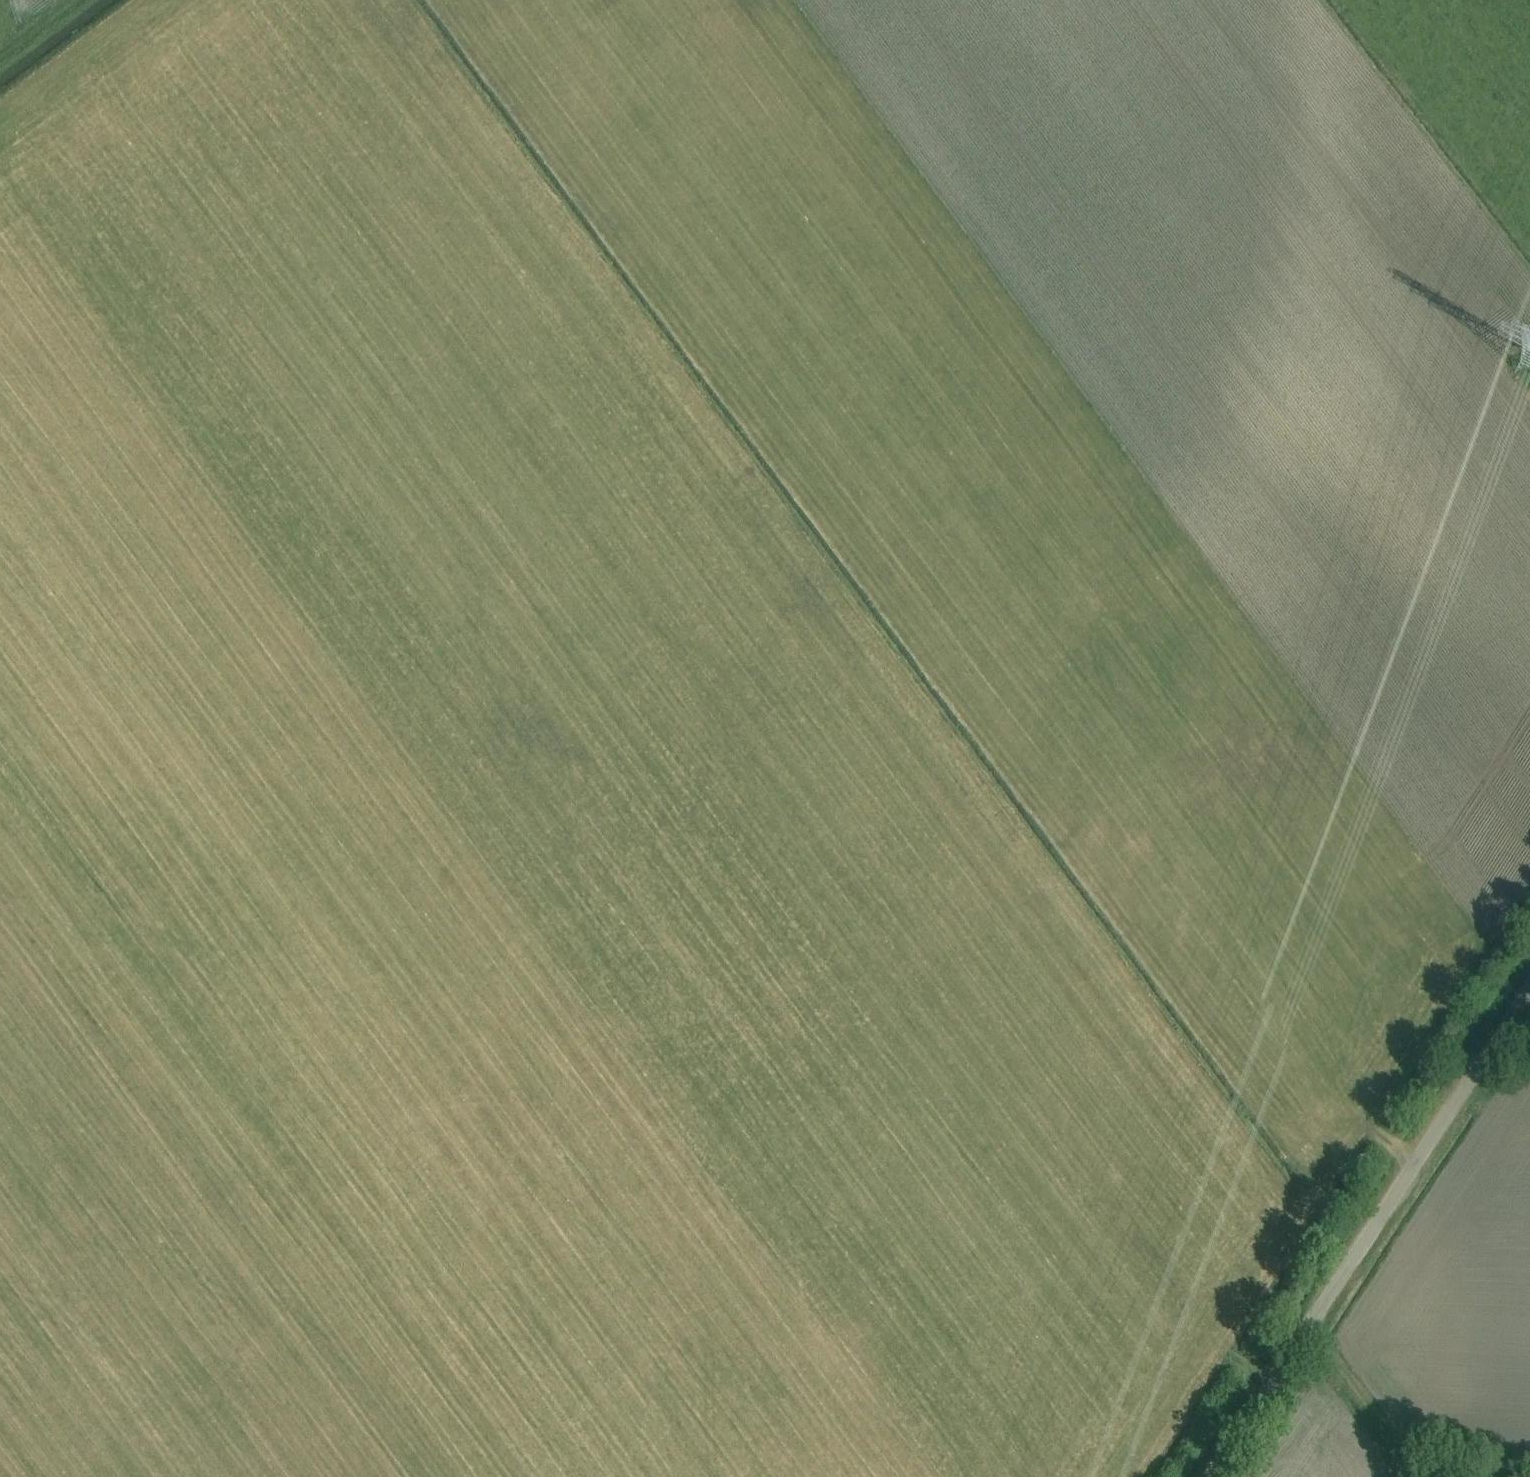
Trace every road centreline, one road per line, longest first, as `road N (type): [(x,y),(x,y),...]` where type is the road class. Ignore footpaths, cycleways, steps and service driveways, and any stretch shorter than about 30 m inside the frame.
road 1 (unclassified): [(1209,1476),(1529,987)]
road 2 (track): [(1308,1327),(1419,1476)]

